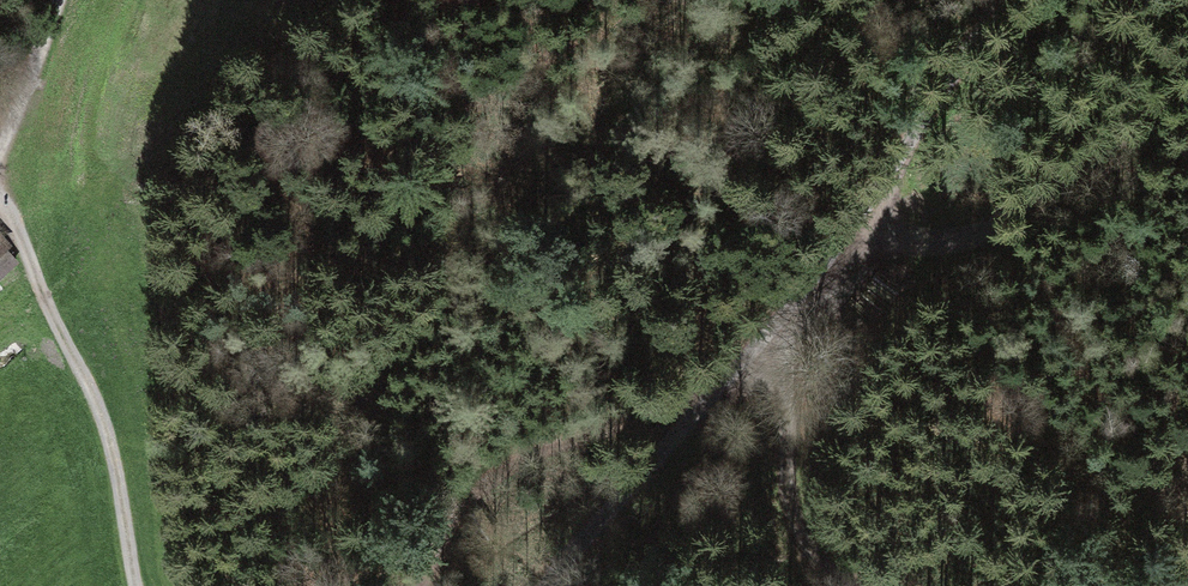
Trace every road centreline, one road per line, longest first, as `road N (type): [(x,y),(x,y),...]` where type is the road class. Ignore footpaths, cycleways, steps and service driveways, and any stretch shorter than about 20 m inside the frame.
road 1 (unclassified): [(1014,0),(768,344),(548,585)]
road 2 (track): [(0,199),(86,381),(116,465),(139,585)]
road 3 (track): [(424,585),(456,524),(502,474),(572,437),(640,415),(696,415)]
road 4 (track): [(768,344),(782,384),(788,475),(802,537),(861,585)]
road 5 (track): [(64,0),(0,145)]

